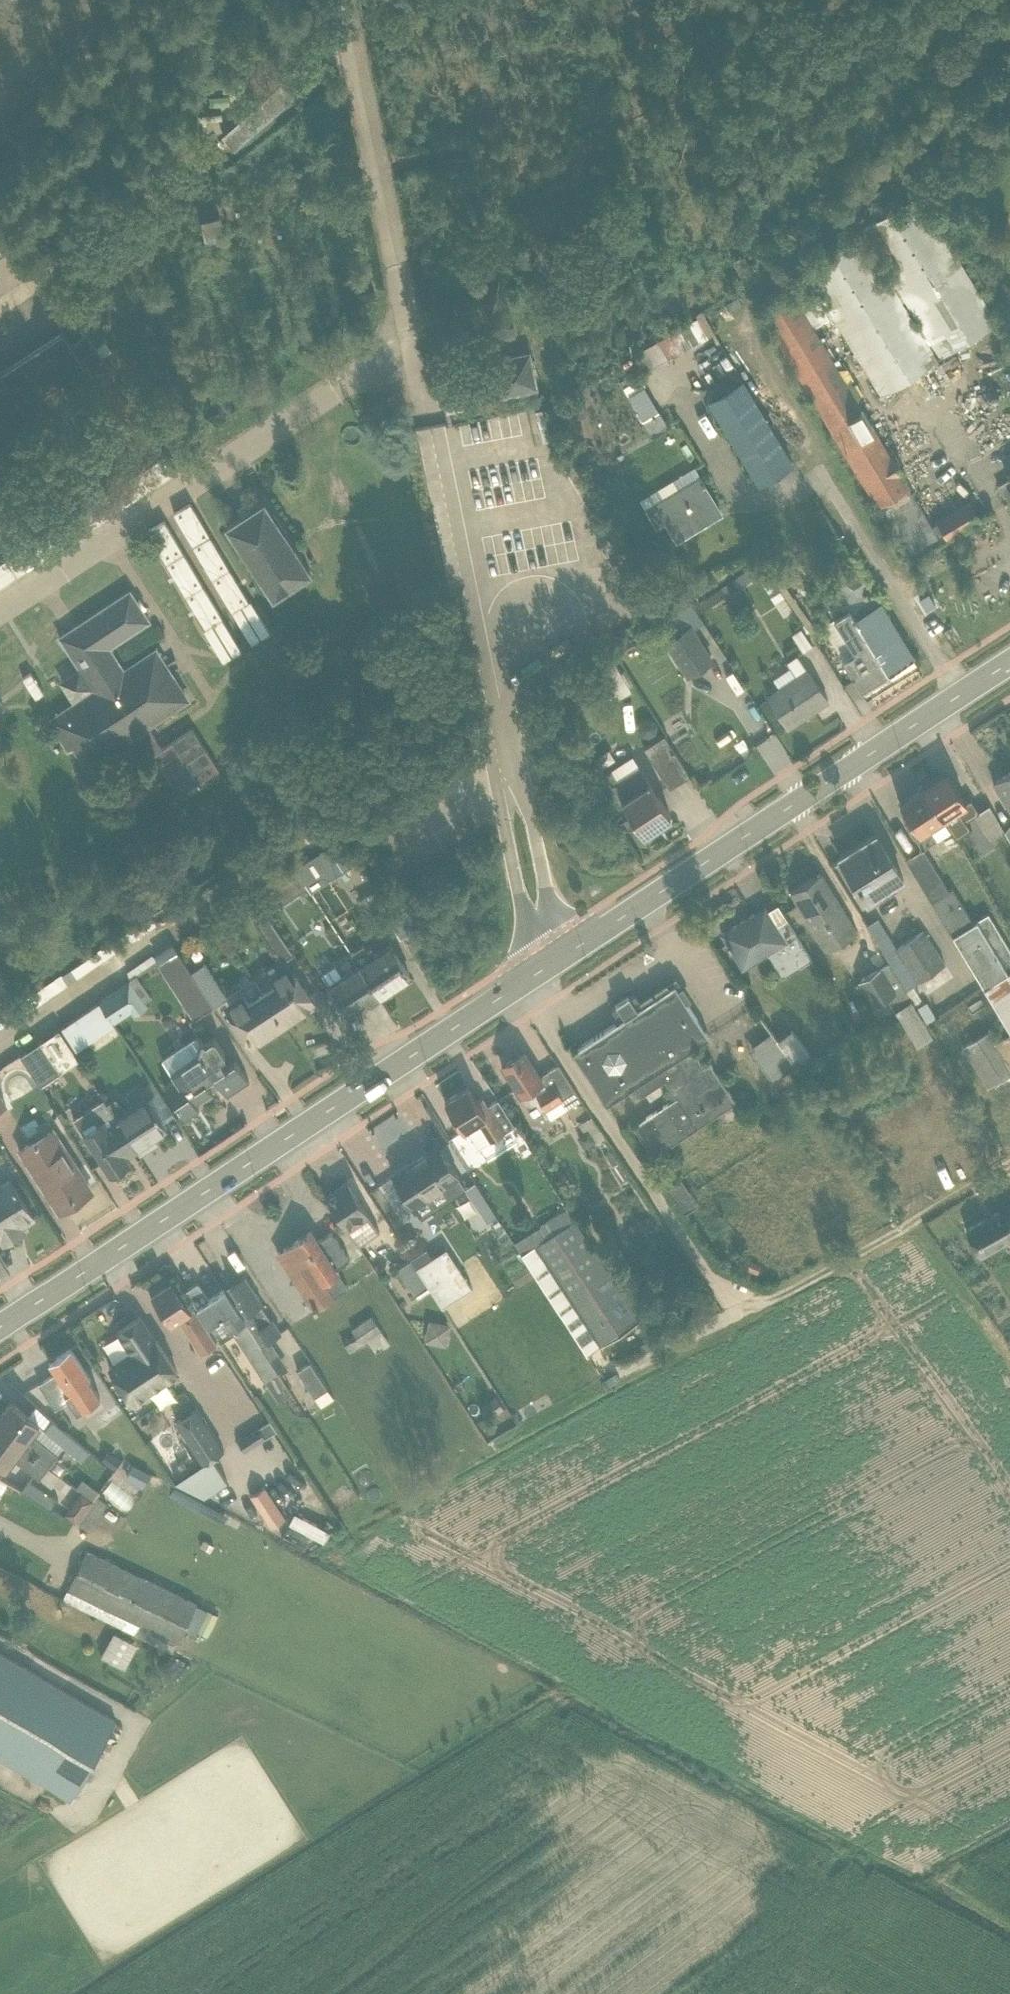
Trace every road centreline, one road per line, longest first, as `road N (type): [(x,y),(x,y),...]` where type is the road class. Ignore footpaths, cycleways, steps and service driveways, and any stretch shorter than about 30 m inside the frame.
road 1 (secondary): [(0,1328),(1009,666)]
road 2 (track): [(415,345),(346,0)]

